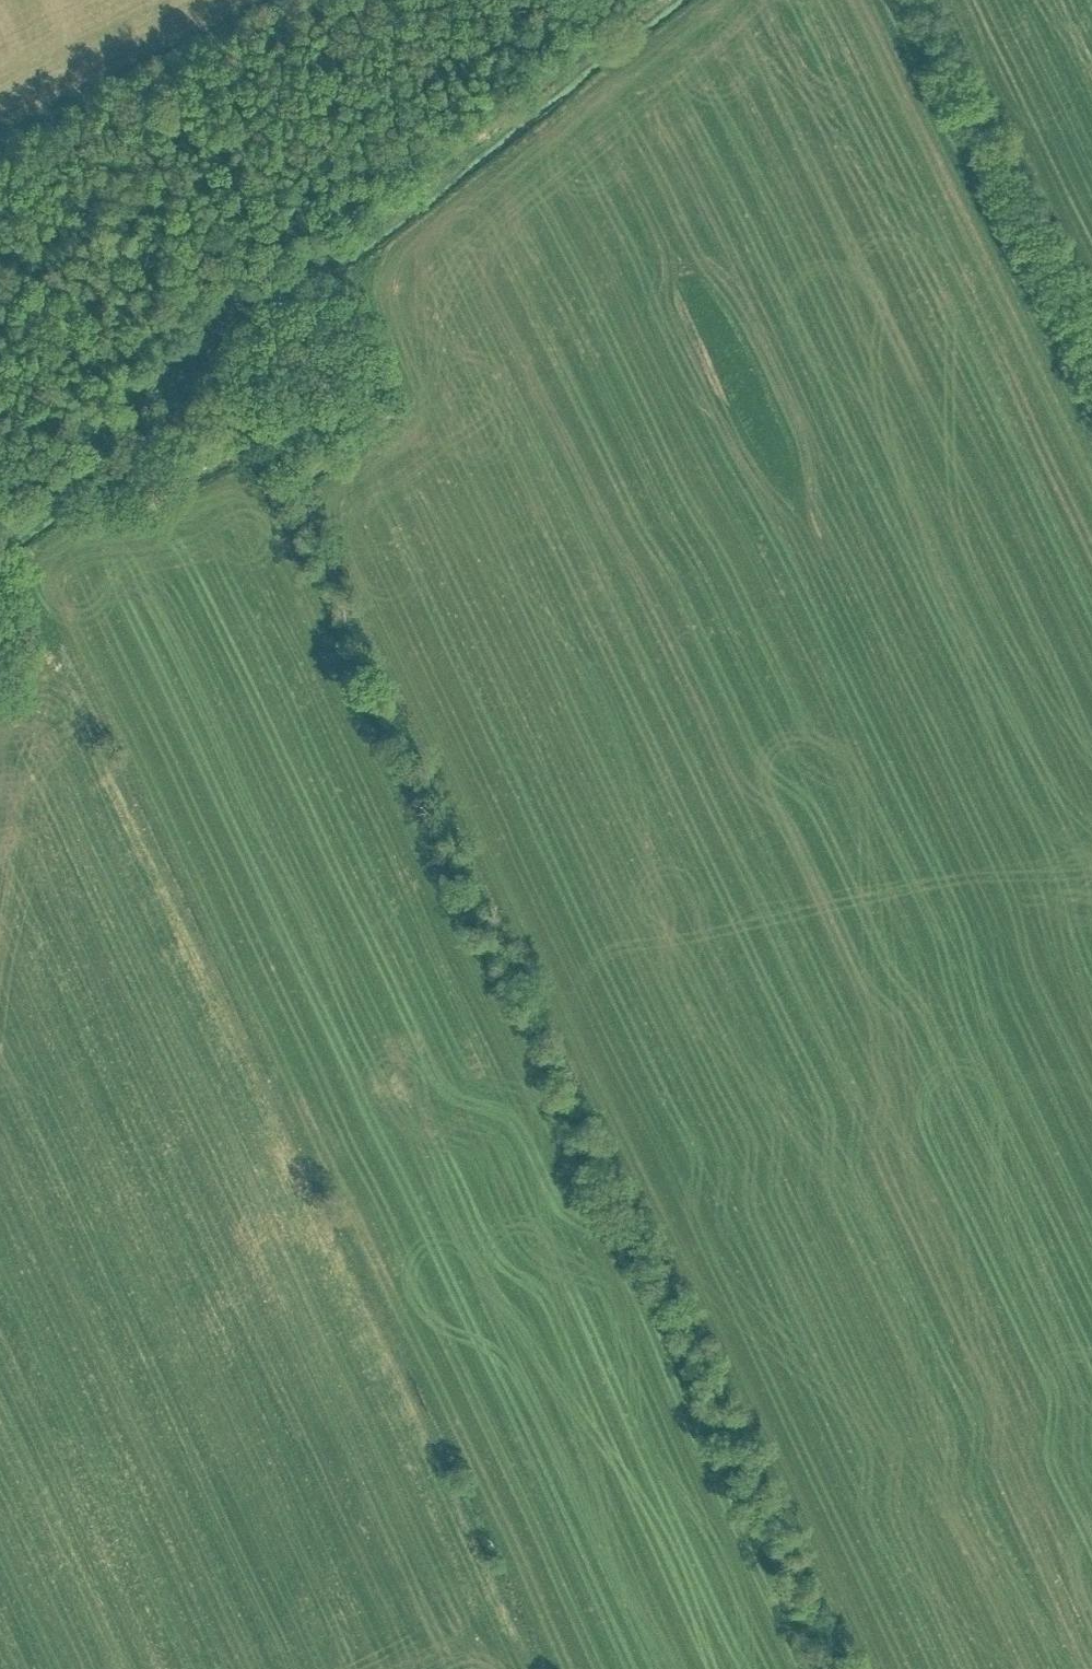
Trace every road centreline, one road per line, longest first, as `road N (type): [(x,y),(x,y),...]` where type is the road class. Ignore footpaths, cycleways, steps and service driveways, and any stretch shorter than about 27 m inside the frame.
road 1 (track): [(8,510),(48,488),(226,317),(445,160),(640,0)]
road 2 (track): [(894,0),(1091,406)]

